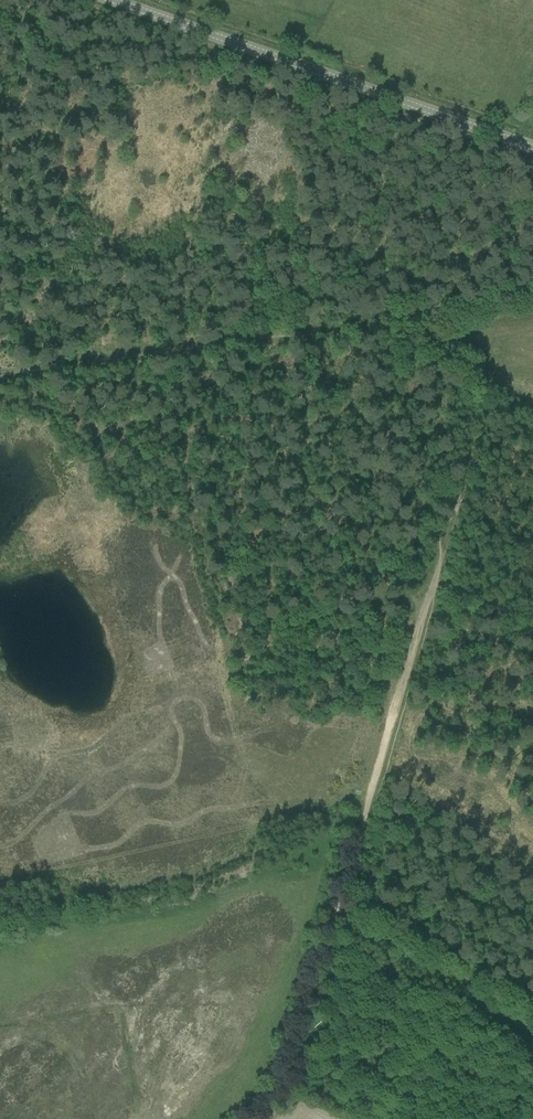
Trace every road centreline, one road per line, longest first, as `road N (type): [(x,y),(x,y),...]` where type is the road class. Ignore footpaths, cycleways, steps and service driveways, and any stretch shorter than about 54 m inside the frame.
road 1 (track): [(444,307),(0,377)]
road 2 (tertiary): [(110,0),(532,148)]
road 3 (track): [(254,1118),(292,1064),(354,854)]
road 4 (track): [(444,307),(473,434),(433,582)]
road 5 (track): [(426,602),(354,854)]

